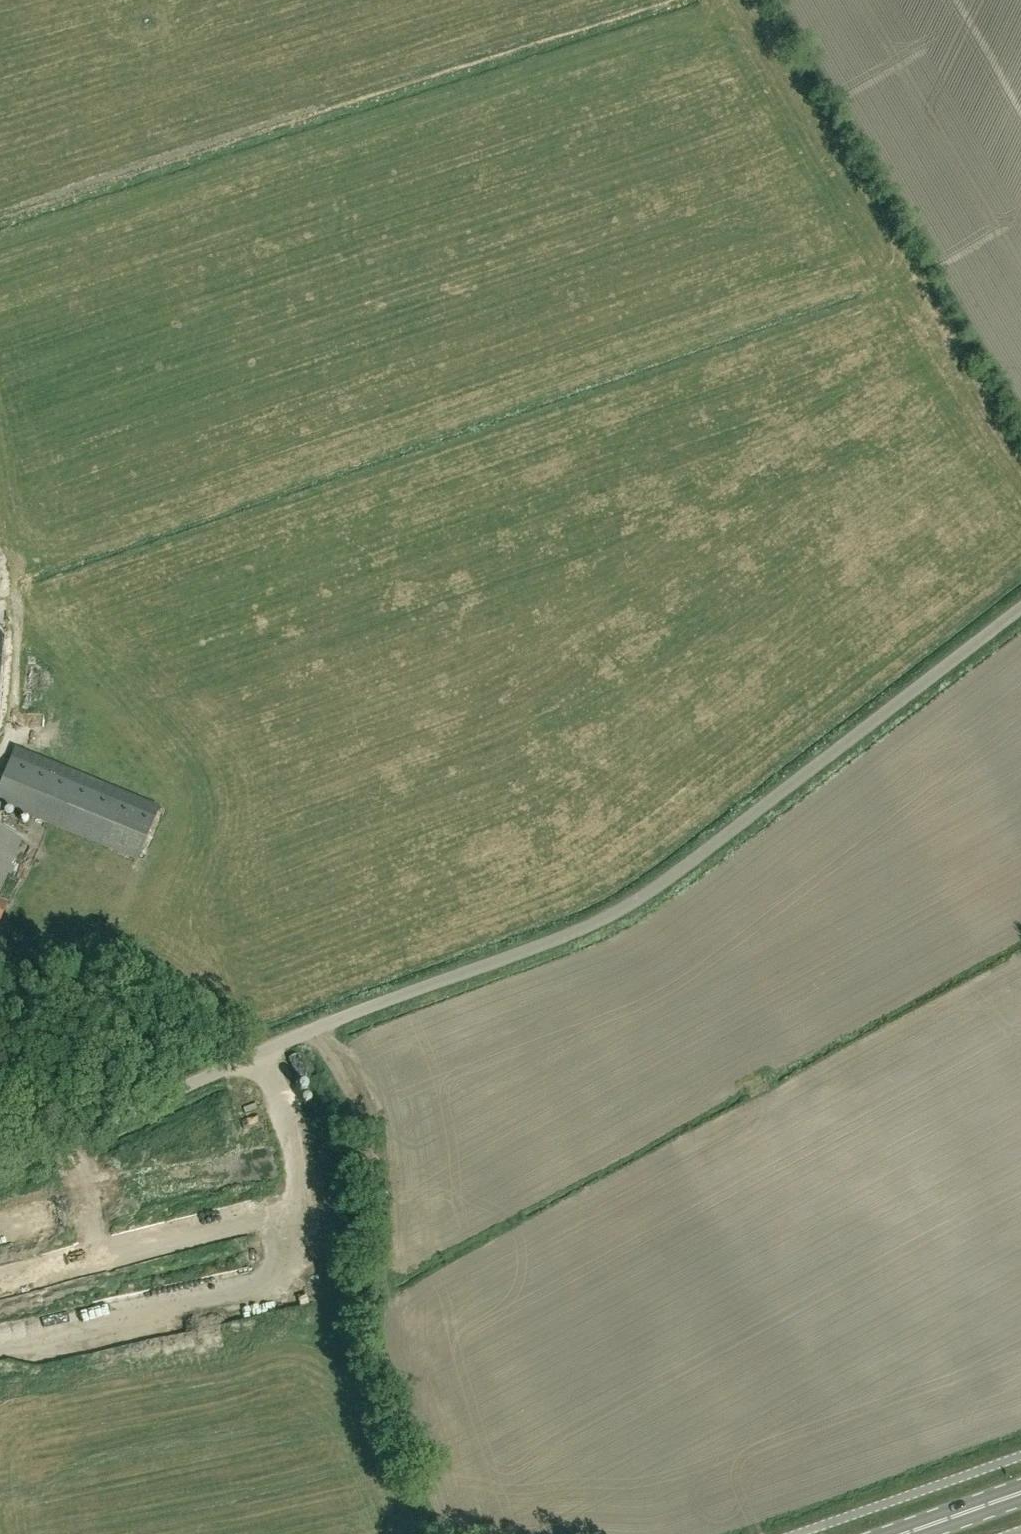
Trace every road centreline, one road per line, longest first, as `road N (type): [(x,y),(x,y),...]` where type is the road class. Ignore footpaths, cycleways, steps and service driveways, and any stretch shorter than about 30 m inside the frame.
road 1 (unclassified): [(0,1157),(610,917),(1020,606)]
road 2 (primary): [(903,1533),(1020,1493)]

